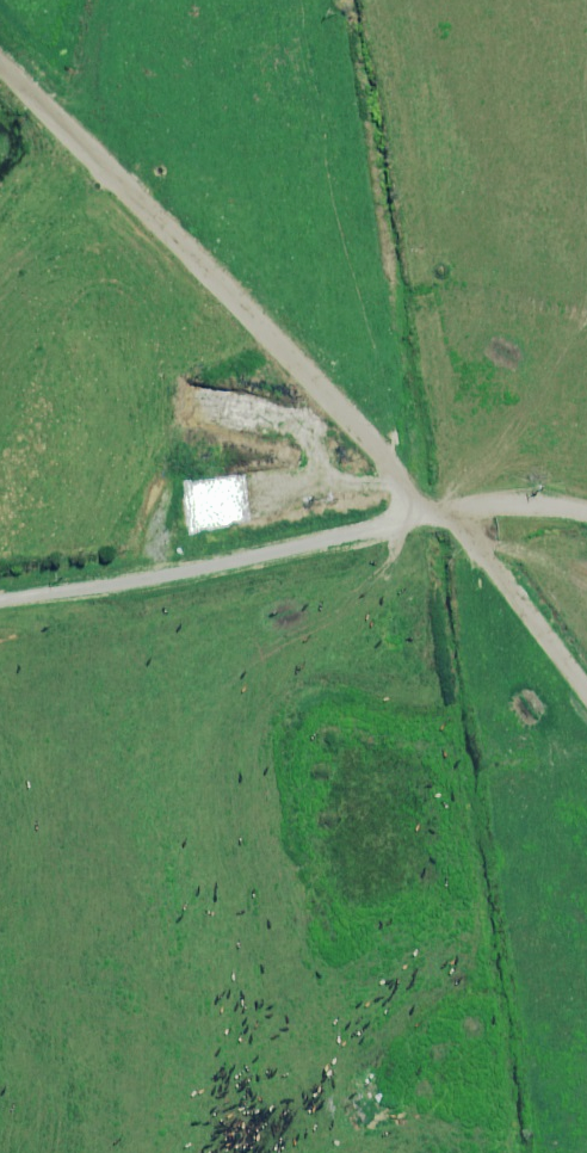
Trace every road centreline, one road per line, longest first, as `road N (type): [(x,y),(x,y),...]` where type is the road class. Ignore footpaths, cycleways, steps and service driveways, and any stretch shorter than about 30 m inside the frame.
road 1 (track): [(420,518),(379,449),(0,60)]
road 2 (unclassified): [(0,606),(496,502),(586,513)]
road 3 (track): [(462,509),(496,575),(586,696)]

